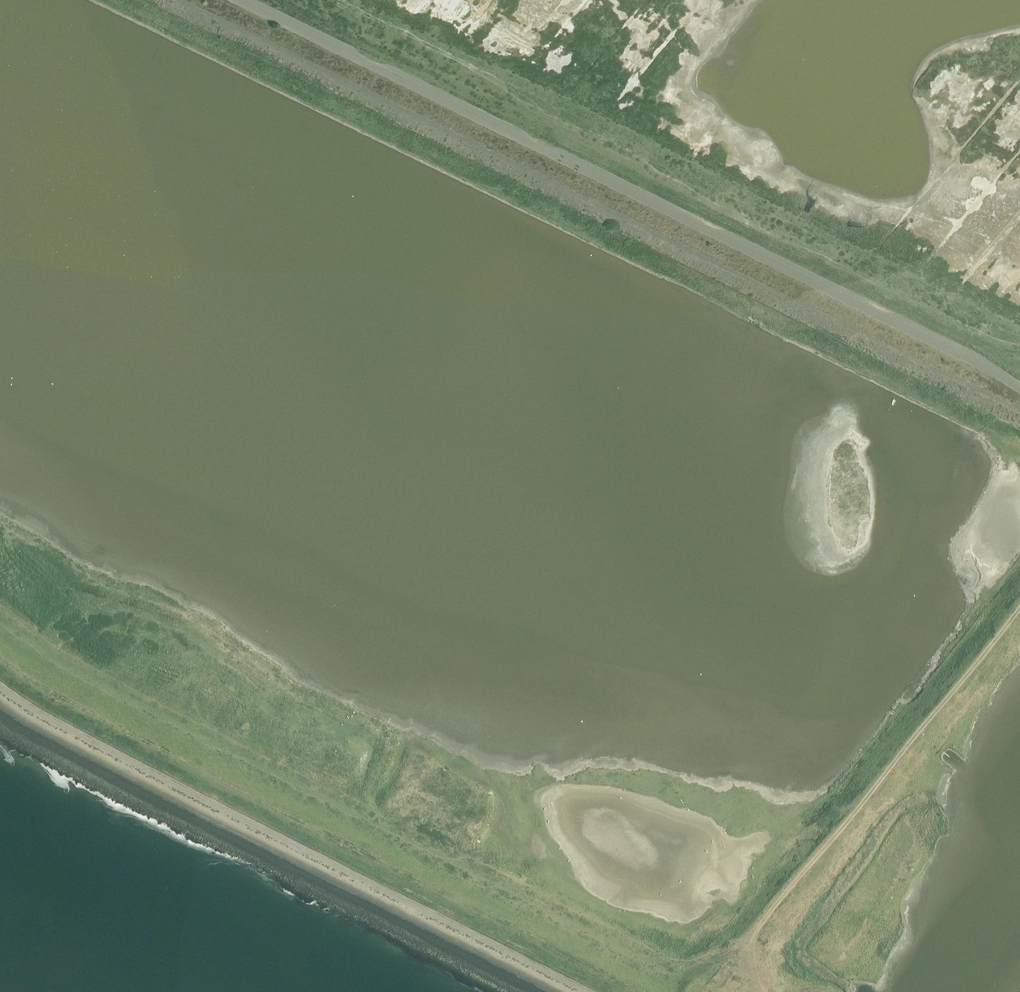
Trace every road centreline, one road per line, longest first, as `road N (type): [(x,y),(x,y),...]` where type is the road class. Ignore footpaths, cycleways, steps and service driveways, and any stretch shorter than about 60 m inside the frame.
road 1 (unclassified): [(1019,388),(248,0)]
road 2 (track): [(764,991),(746,944),(1019,608)]

